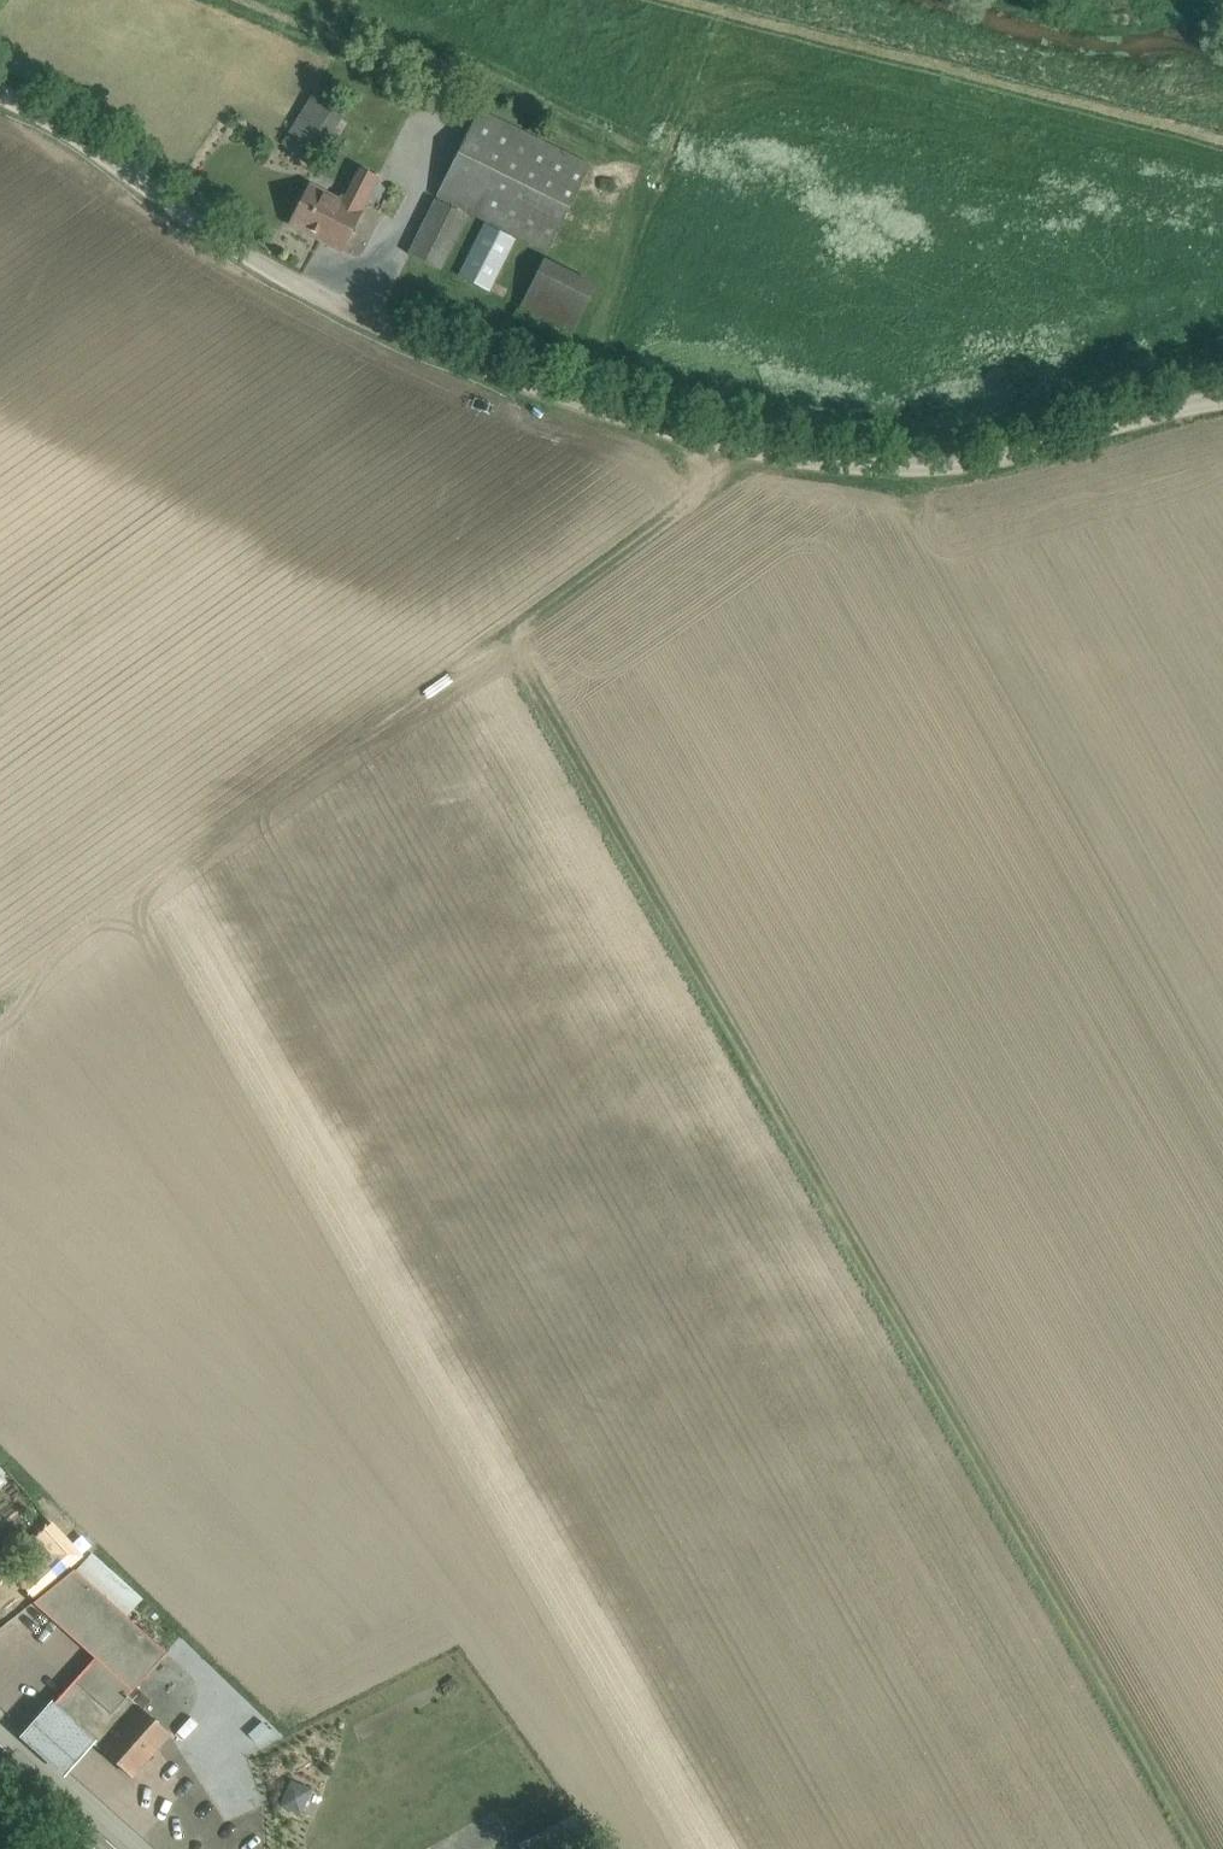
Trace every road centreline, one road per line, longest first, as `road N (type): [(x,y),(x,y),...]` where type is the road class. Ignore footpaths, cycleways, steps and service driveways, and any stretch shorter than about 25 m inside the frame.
road 1 (unclassified): [(1222,396),(1120,418),(1010,462),(803,469),(519,391),(351,323),(194,228),(31,106),(0,95)]
road 2 (primary): [(105,1848),(0,1753)]

